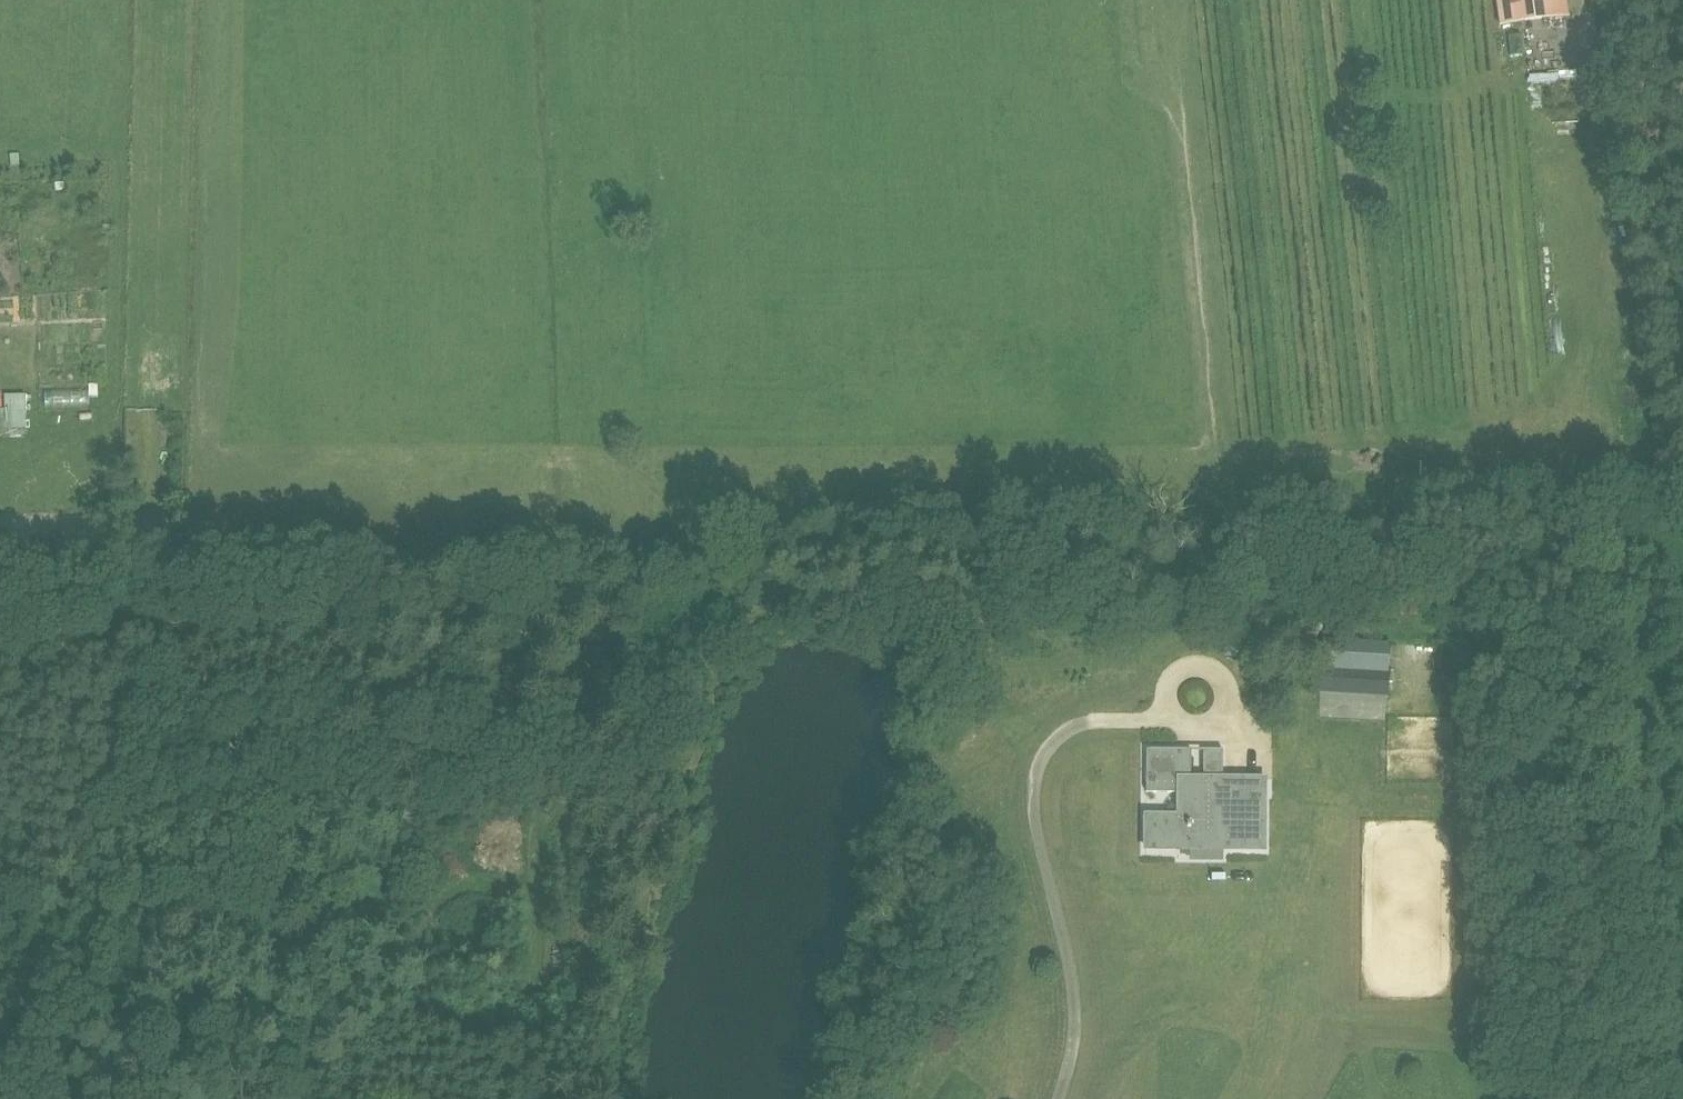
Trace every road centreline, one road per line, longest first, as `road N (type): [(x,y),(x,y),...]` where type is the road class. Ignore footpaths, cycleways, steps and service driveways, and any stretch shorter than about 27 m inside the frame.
road 1 (unclassified): [(1057,1098),(1076,1025),(1033,809),(1044,749),(1090,721),(1237,720)]

